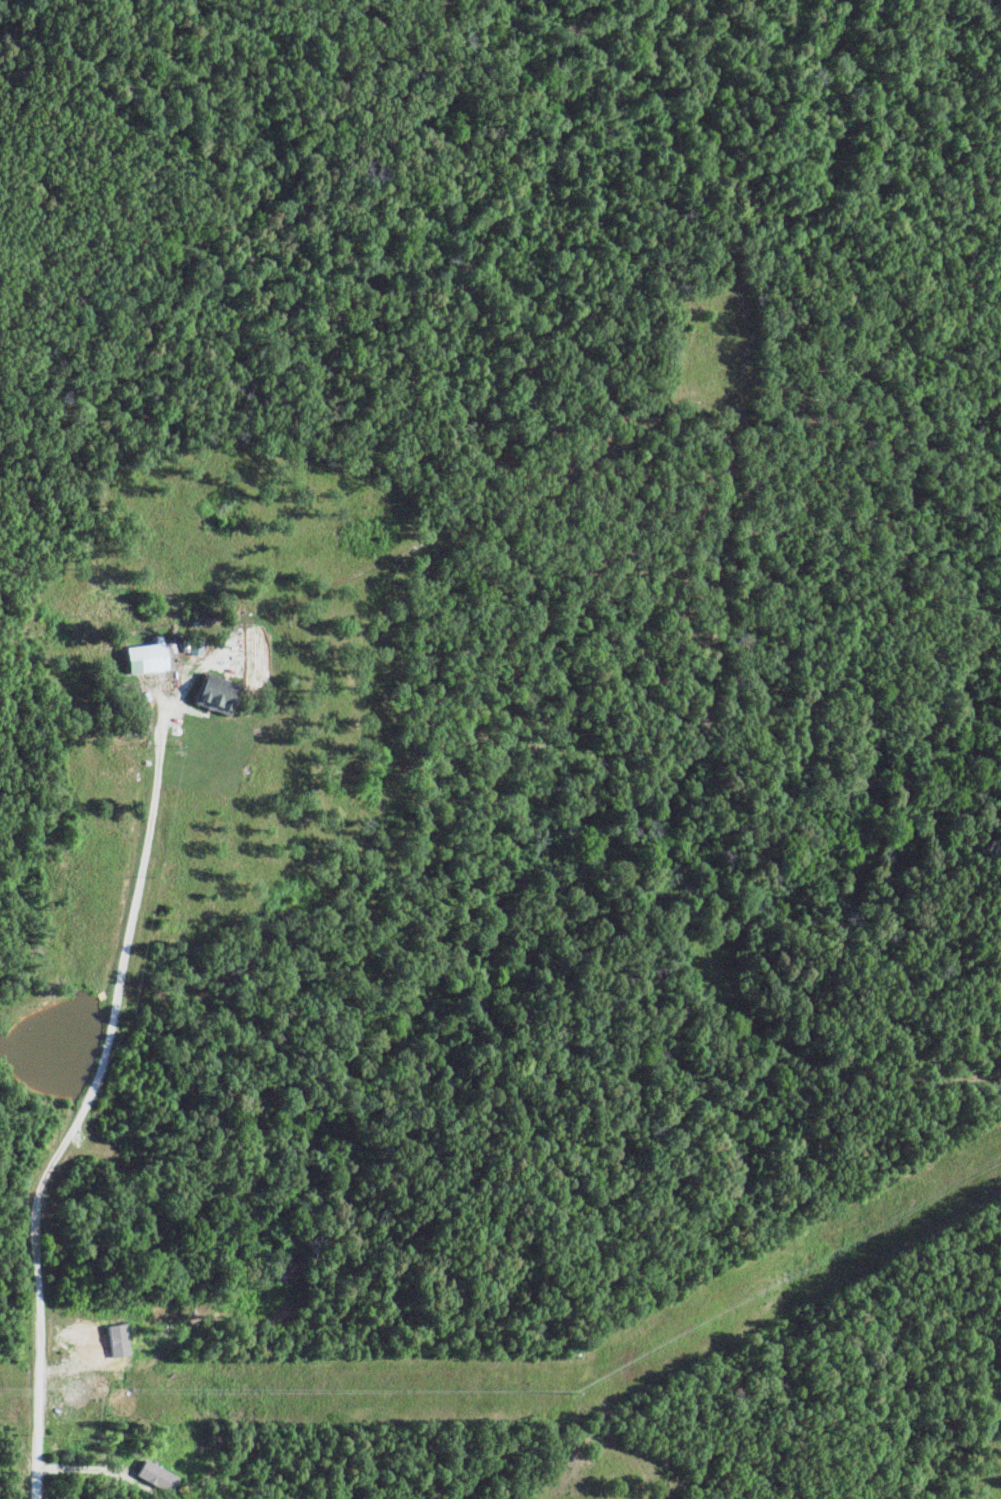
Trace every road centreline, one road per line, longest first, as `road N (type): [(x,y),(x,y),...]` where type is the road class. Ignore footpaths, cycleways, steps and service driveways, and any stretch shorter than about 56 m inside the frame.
road 1 (residential): [(0,363),(1000,401)]

